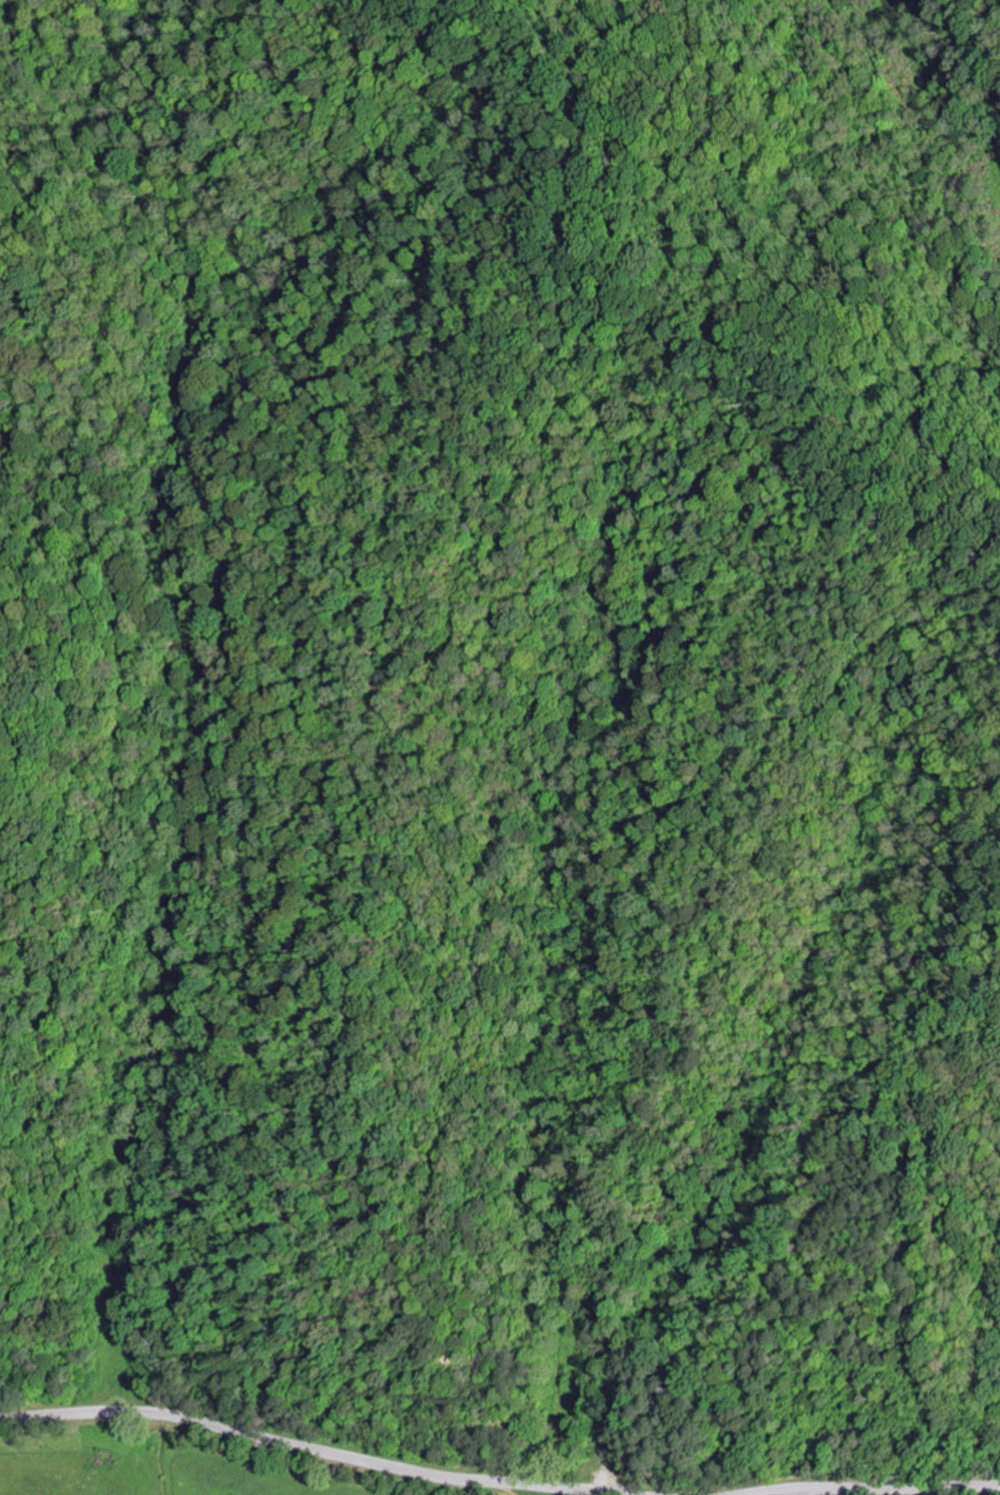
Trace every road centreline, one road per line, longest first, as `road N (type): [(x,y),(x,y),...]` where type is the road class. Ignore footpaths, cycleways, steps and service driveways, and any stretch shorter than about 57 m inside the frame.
road 1 (tertiary): [(642,1494),(376,1464),(178,1416),(0,1418)]
road 2 (tertiary): [(772,1491),(999,1485)]

